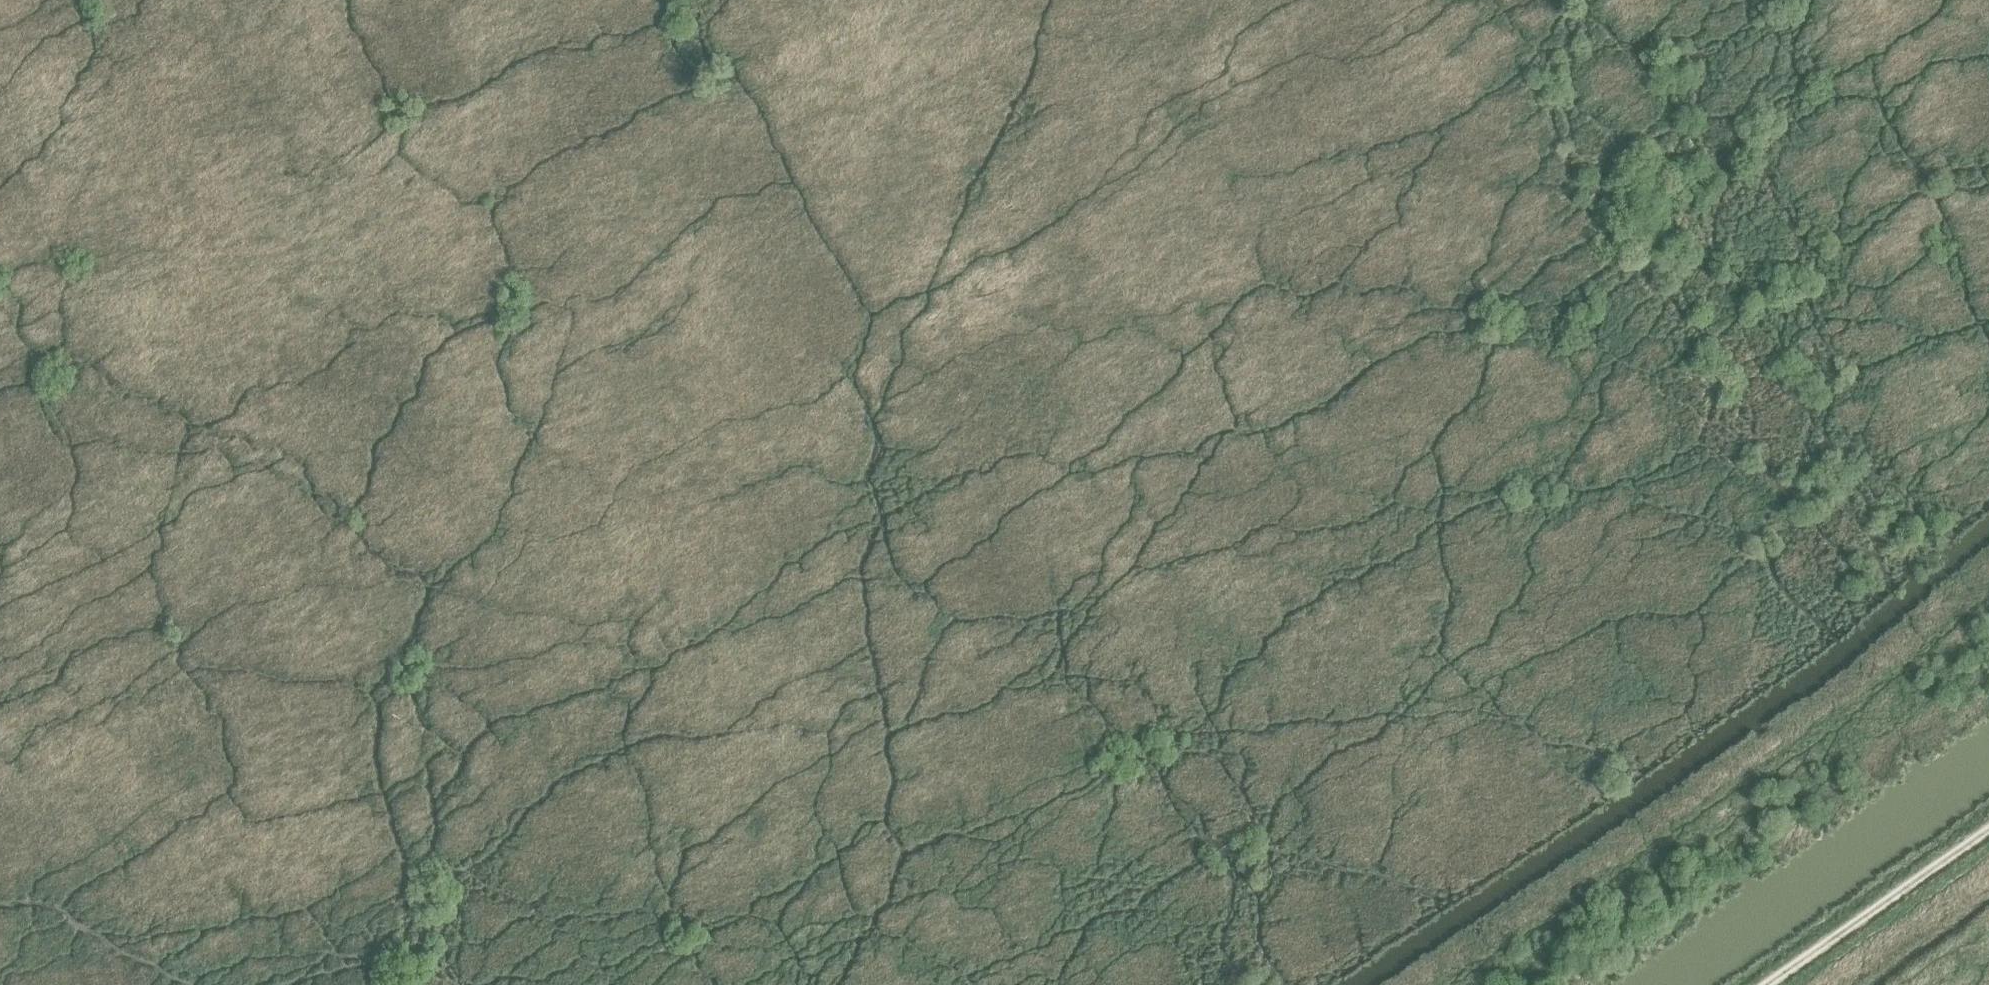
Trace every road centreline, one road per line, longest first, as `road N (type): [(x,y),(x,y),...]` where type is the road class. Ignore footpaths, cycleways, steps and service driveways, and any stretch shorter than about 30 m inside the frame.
road 1 (track): [(1988,829),(1768,984)]

